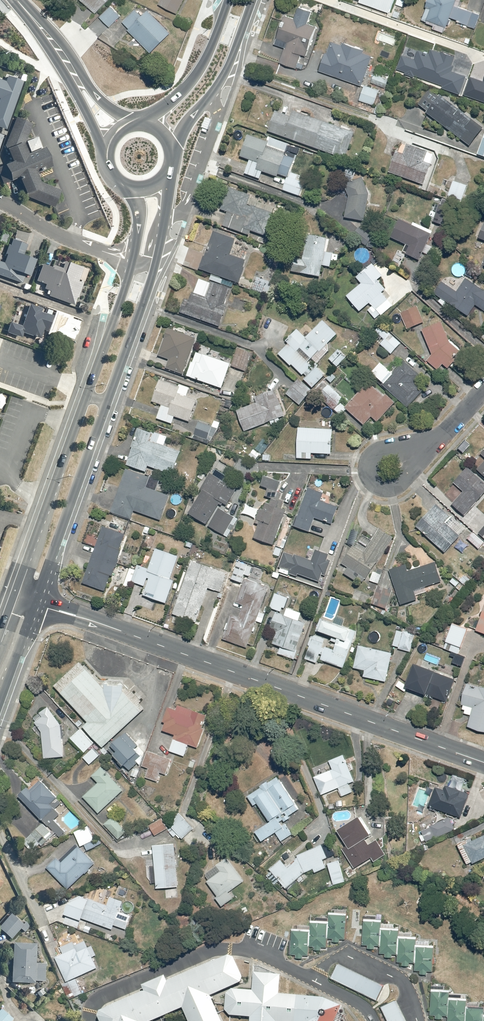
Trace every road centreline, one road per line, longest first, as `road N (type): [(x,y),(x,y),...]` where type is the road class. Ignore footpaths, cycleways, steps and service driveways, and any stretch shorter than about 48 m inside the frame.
road 1 (secondary): [(37,601),(483,763)]
road 2 (secondary): [(18,594),(88,395)]
road 3 (secondary): [(108,403),(37,601)]
road 4 (secondary): [(163,220),(108,403)]
road 5 (secondary): [(252,0),(217,86),(168,146)]
road 6 (secondary): [(135,124),(197,74),(229,0)]
road 7 (tertiary): [(107,154),(31,14)]
road 8 (tertiary): [(31,14),(104,104),(135,124)]
road 9 (residential): [(135,264),(0,204)]
road 10 (residential): [(424,440),(393,481),(369,481),(360,467),(366,451),(398,444)]
road 11 (secondary): [(88,395),(135,264)]

